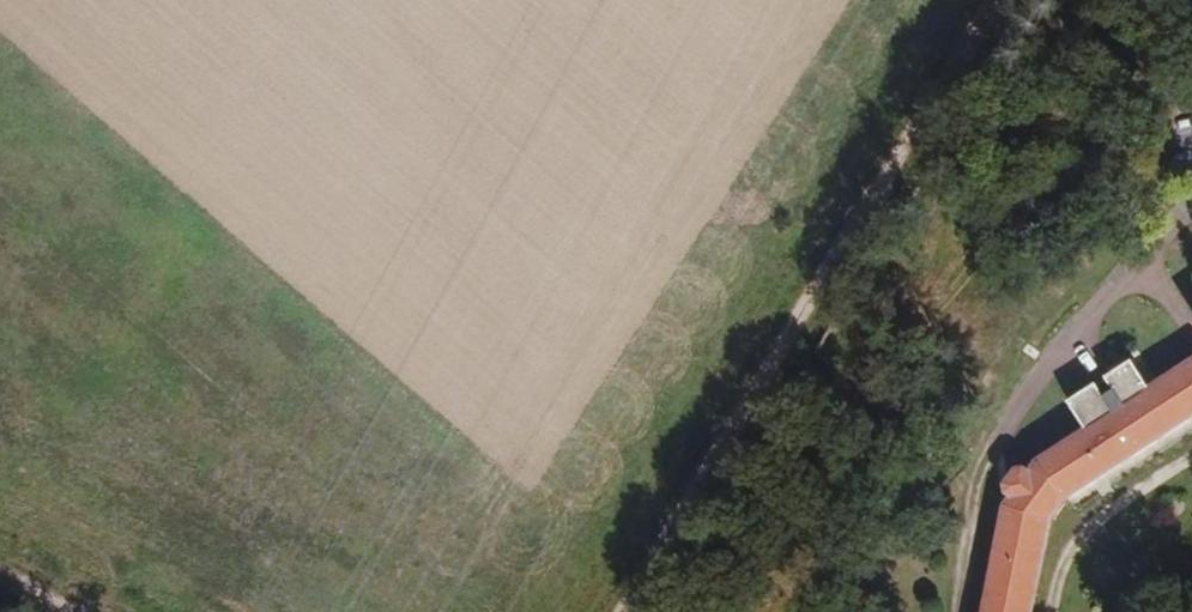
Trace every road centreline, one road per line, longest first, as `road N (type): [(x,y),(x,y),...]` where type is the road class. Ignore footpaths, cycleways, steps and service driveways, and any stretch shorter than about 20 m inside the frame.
road 1 (track): [(999,0),(634,611)]

